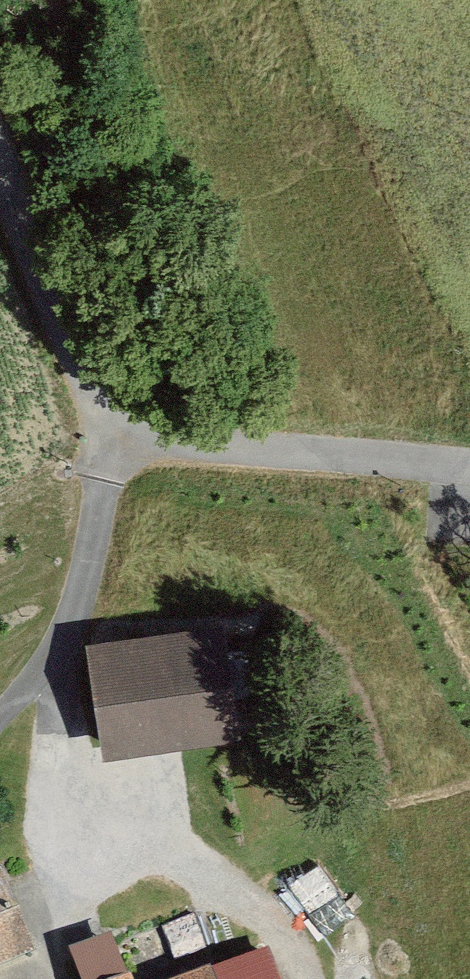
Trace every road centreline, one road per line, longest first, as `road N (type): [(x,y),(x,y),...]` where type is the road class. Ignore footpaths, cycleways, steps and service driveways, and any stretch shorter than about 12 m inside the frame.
road 1 (residential): [(469,478),(114,442)]
road 2 (residential): [(114,442),(61,655),(0,728)]
road 3 (residential): [(114,442),(0,150)]

